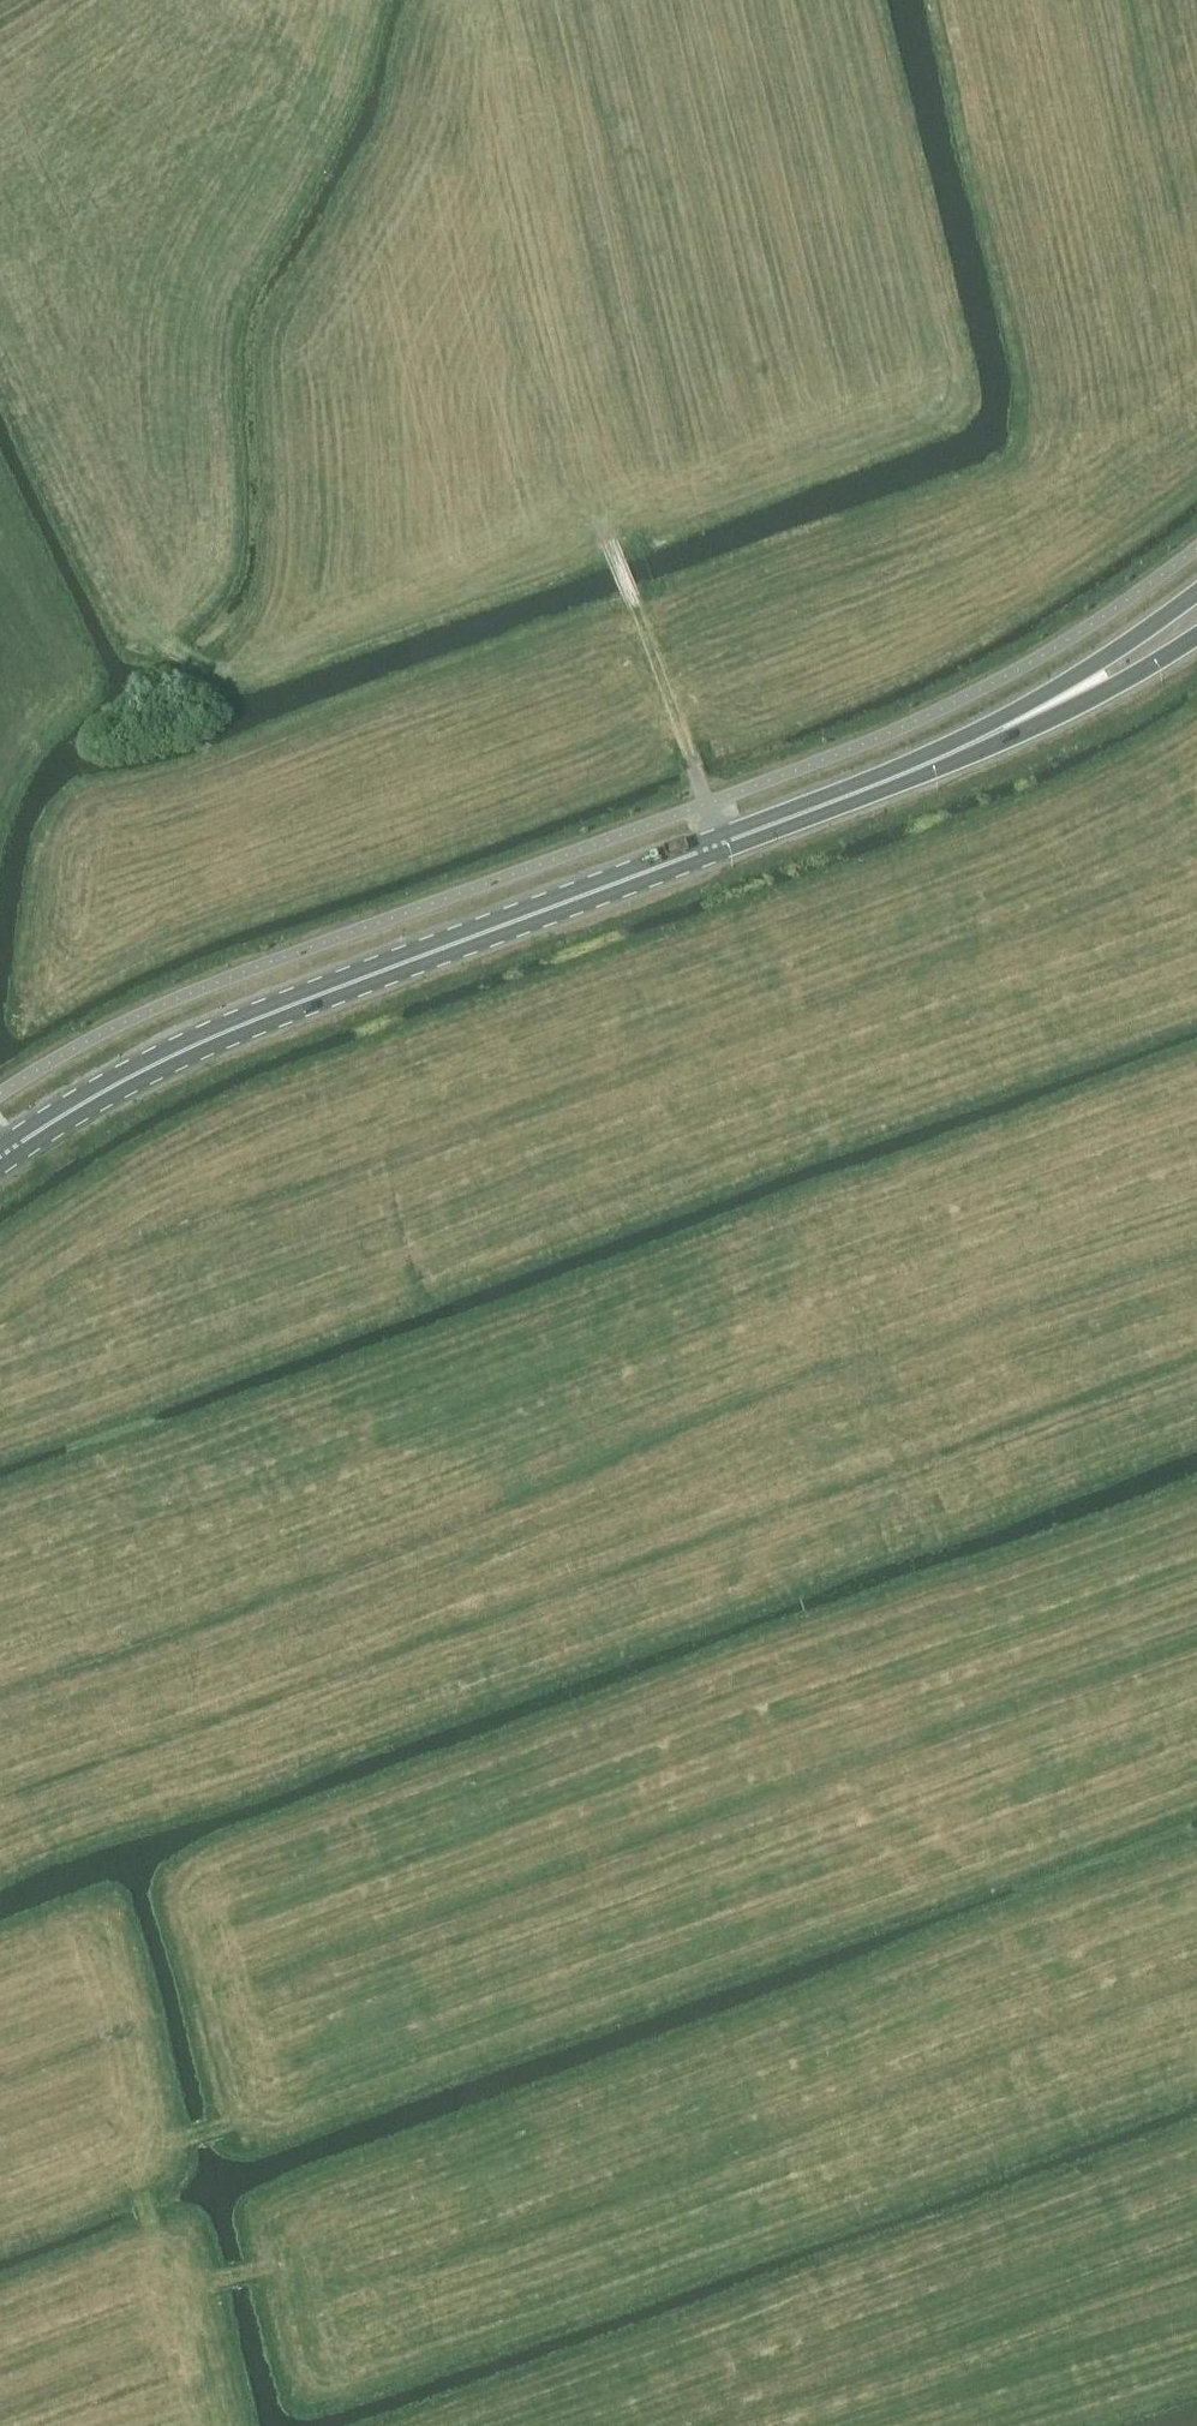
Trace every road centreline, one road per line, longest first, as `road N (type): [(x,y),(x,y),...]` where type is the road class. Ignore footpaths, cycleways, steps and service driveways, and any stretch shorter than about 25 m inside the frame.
road 1 (secondary): [(0,1156),(66,1112),(216,1035),(973,744)]
road 2 (secondary): [(1196,592),(973,744)]
road 3 (track): [(722,843),(635,603)]
road 4 (secondary): [(973,744),(1117,684),(1196,638)]

